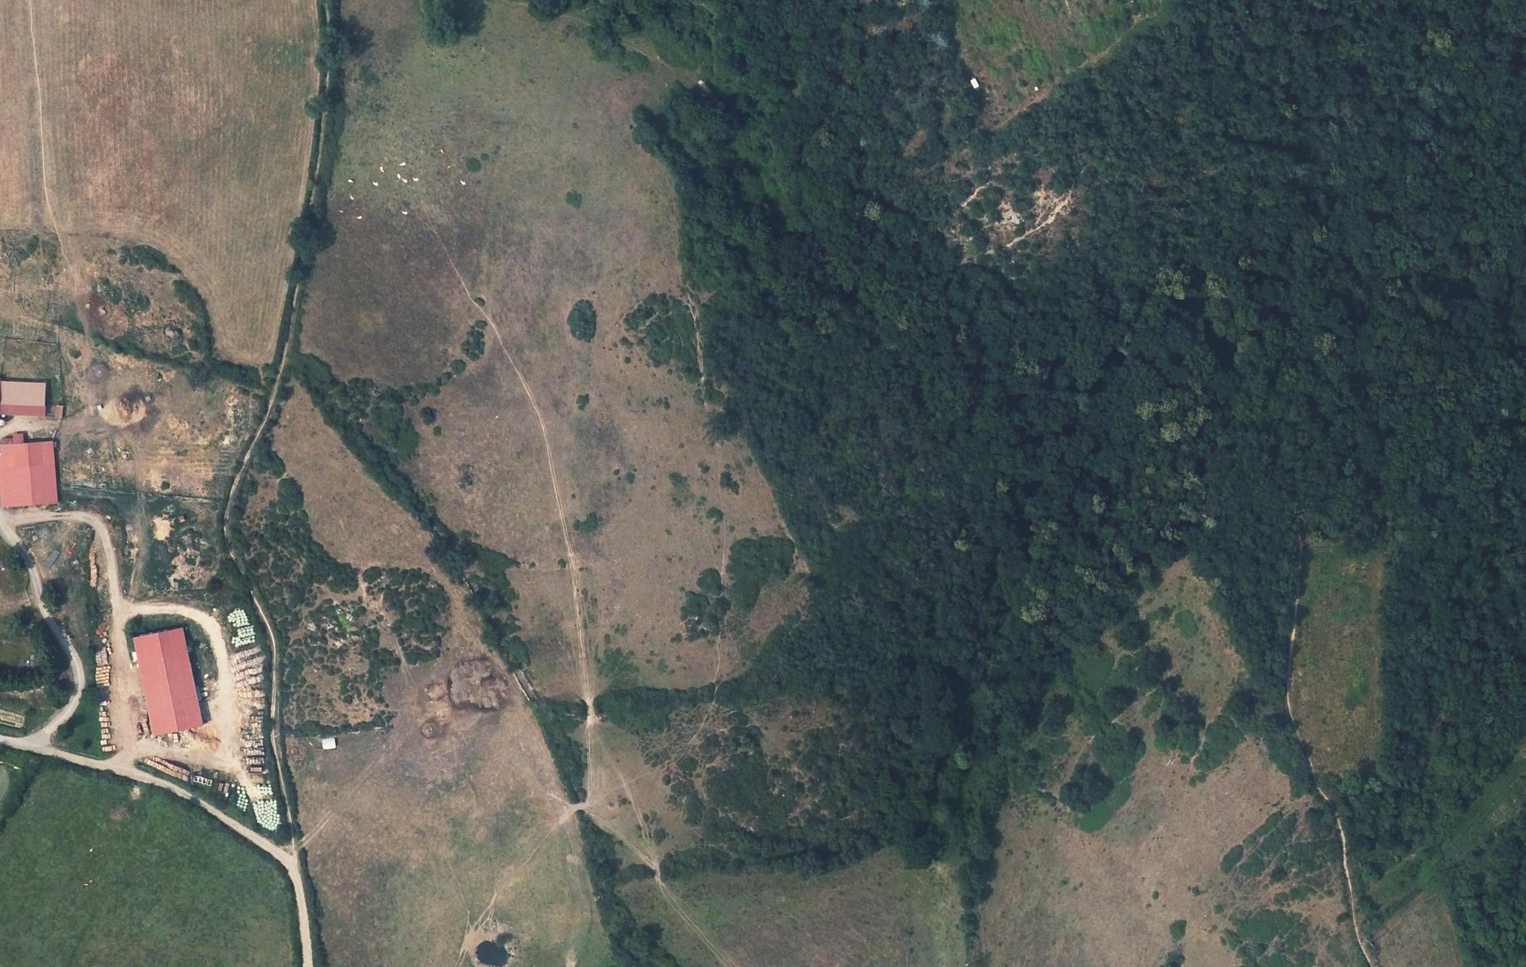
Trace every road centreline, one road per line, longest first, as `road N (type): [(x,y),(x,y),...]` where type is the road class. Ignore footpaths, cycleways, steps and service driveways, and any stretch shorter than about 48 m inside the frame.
road 1 (track): [(323,0),(318,152),(284,359),(225,520),(274,652),(271,736),(306,966)]
road 2 (unclassified): [(36,746),(145,776),(202,803),(292,869)]
road 3 (unclassified): [(36,746),(75,693),(73,661),(0,518)]

